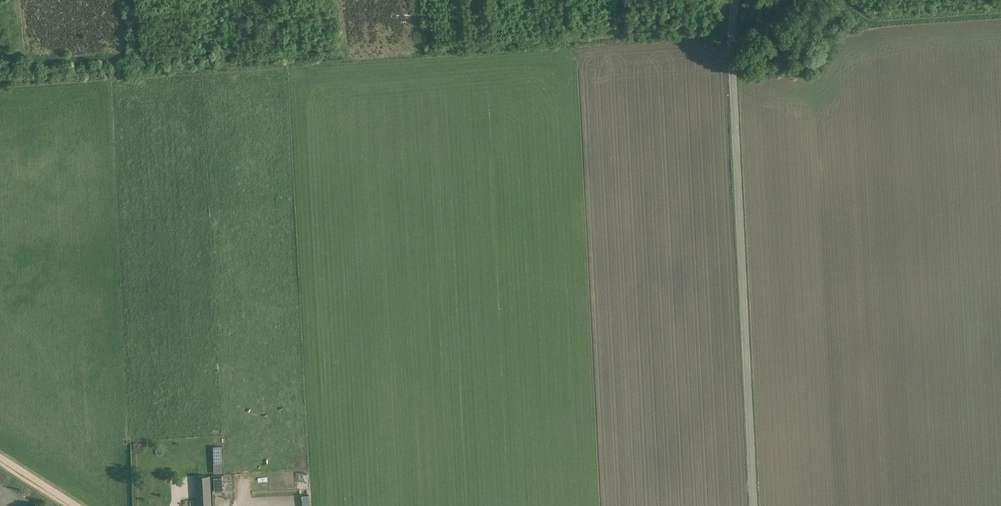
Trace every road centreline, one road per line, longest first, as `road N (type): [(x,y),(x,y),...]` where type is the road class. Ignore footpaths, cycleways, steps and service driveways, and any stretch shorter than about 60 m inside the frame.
road 1 (unclassified): [(753,505),(731,65),(736,0)]

